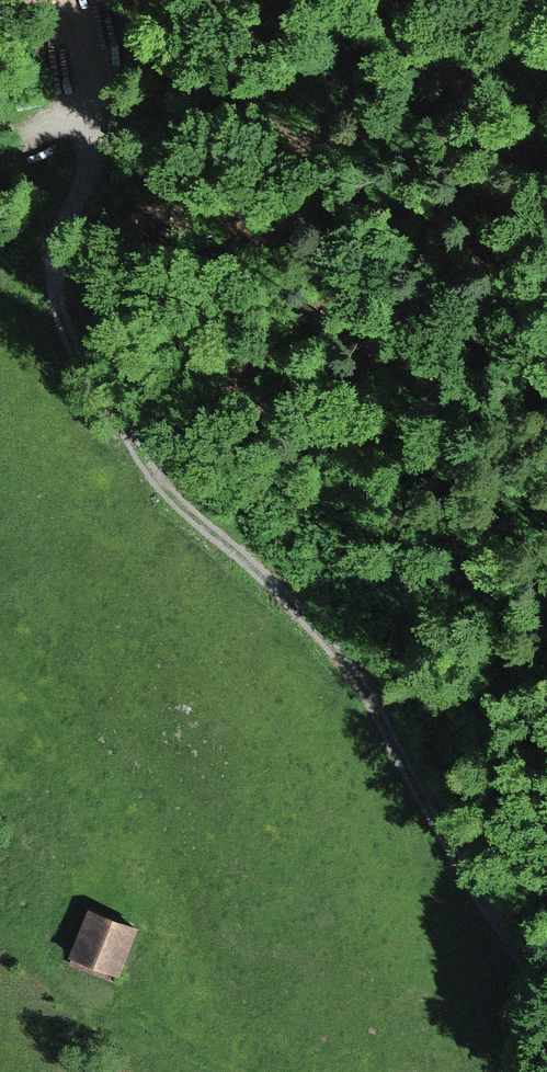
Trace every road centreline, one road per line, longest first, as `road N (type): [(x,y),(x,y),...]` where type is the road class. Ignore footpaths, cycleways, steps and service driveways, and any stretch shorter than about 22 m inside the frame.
road 1 (track): [(79,0),(89,30),(89,106),(55,290),(78,372),(145,471),(271,582),(345,663),(520,958),(546,1050)]
road 2 (track): [(546,161),(466,78),(408,0)]
road 3 (track): [(224,1071),(64,977)]

